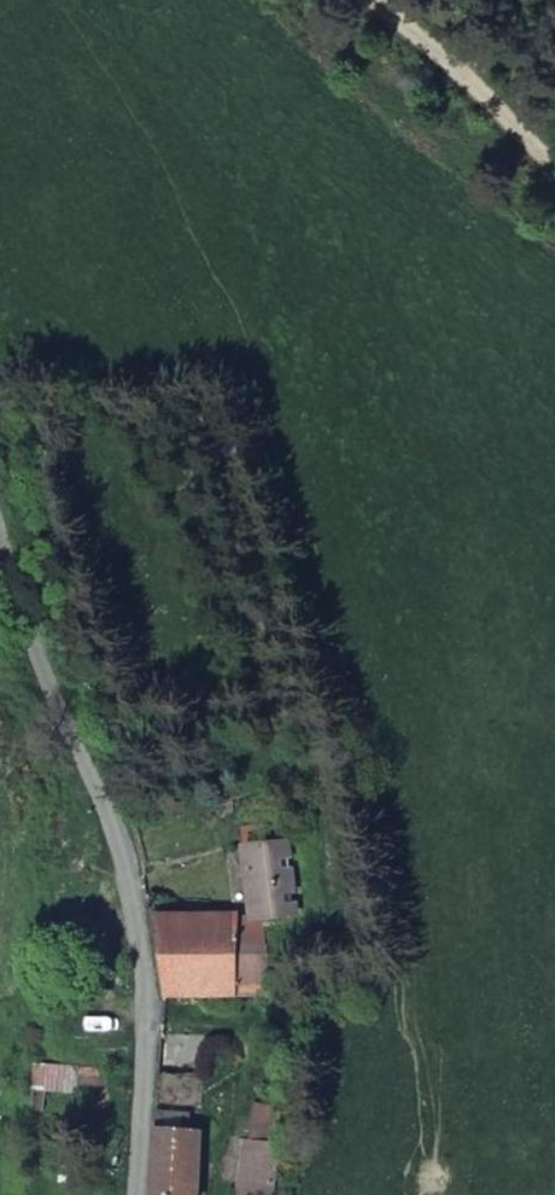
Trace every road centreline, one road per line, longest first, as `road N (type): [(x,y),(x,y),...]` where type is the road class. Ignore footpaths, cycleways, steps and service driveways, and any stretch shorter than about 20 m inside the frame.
road 1 (unclassified): [(0,525),(57,701),(124,868),(148,998),(137,1194)]
road 2 (track): [(338,0),(382,36),(554,143)]

